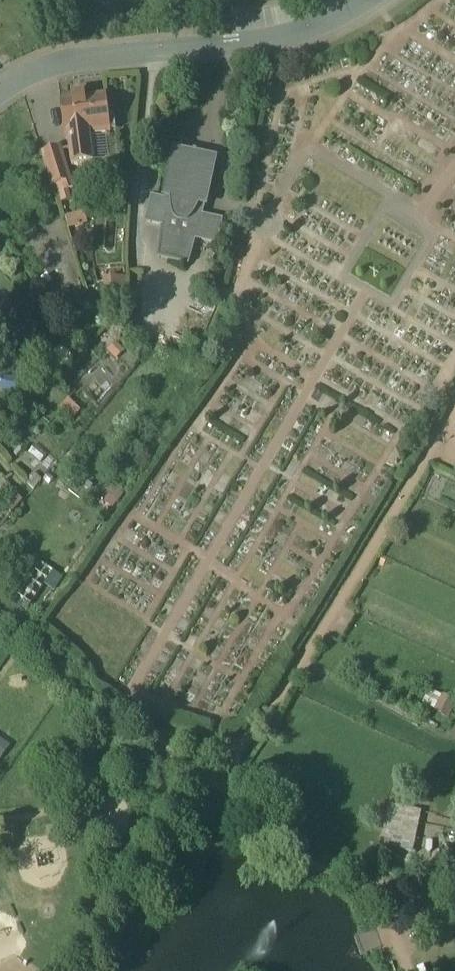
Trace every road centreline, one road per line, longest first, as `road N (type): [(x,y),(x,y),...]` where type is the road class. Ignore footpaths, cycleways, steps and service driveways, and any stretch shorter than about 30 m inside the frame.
road 1 (residential): [(341,0),(274,28),(74,51),(15,69),(0,83)]

